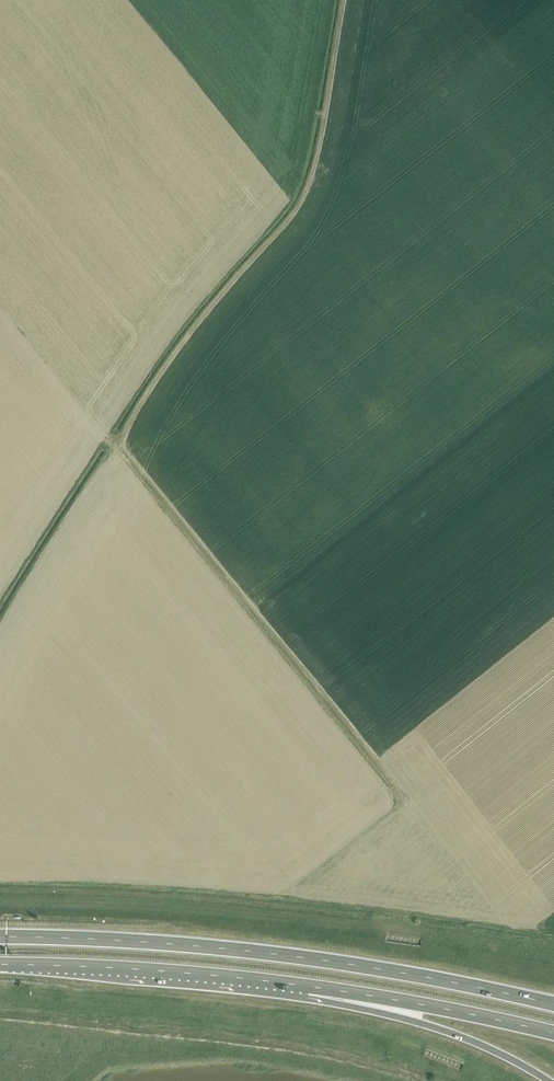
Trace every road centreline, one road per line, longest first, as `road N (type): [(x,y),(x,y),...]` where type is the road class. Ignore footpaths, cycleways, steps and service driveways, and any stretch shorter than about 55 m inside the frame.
road 1 (trunk): [(553,1005),(337,961),(0,937)]
road 2 (trunk): [(0,964),(308,987)]
road 3 (trunk): [(308,987),(467,1038),(546,1080)]
road 4 (trunk): [(308,987),(553,1034)]

